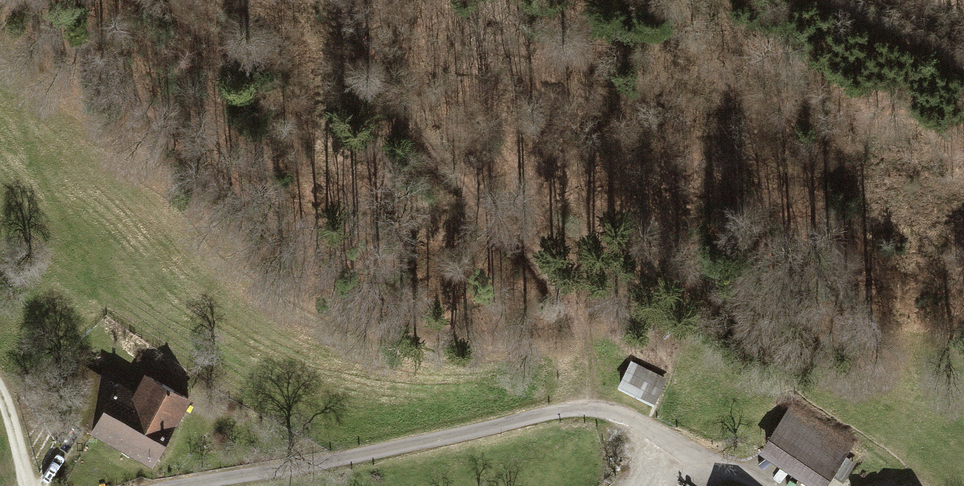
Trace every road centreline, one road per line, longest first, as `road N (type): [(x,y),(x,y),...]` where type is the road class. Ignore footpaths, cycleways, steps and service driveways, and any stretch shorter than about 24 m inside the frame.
road 1 (unclassified): [(753,485),(628,419),(589,409),(183,485)]
road 2 (track): [(340,0),(411,130),(494,227),(573,299),(589,377),(582,410)]
road 3 (track): [(823,0),(963,68)]

